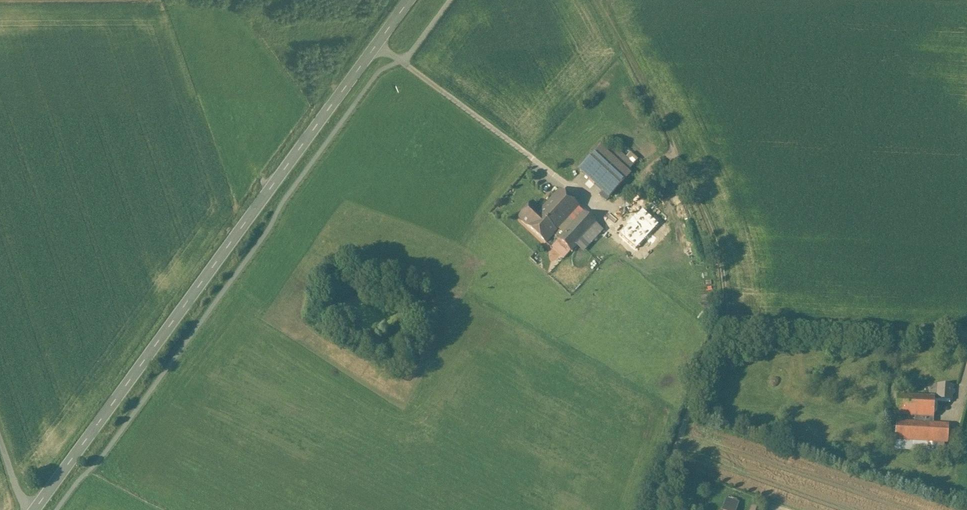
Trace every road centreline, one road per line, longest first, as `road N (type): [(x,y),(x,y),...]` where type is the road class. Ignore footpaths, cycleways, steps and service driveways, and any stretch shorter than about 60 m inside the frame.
road 1 (secondary): [(35,509),(409,0)]
road 2 (unclassified): [(655,509),(720,327),(966,335)]
road 3 (track): [(596,0),(717,247),(720,327)]

